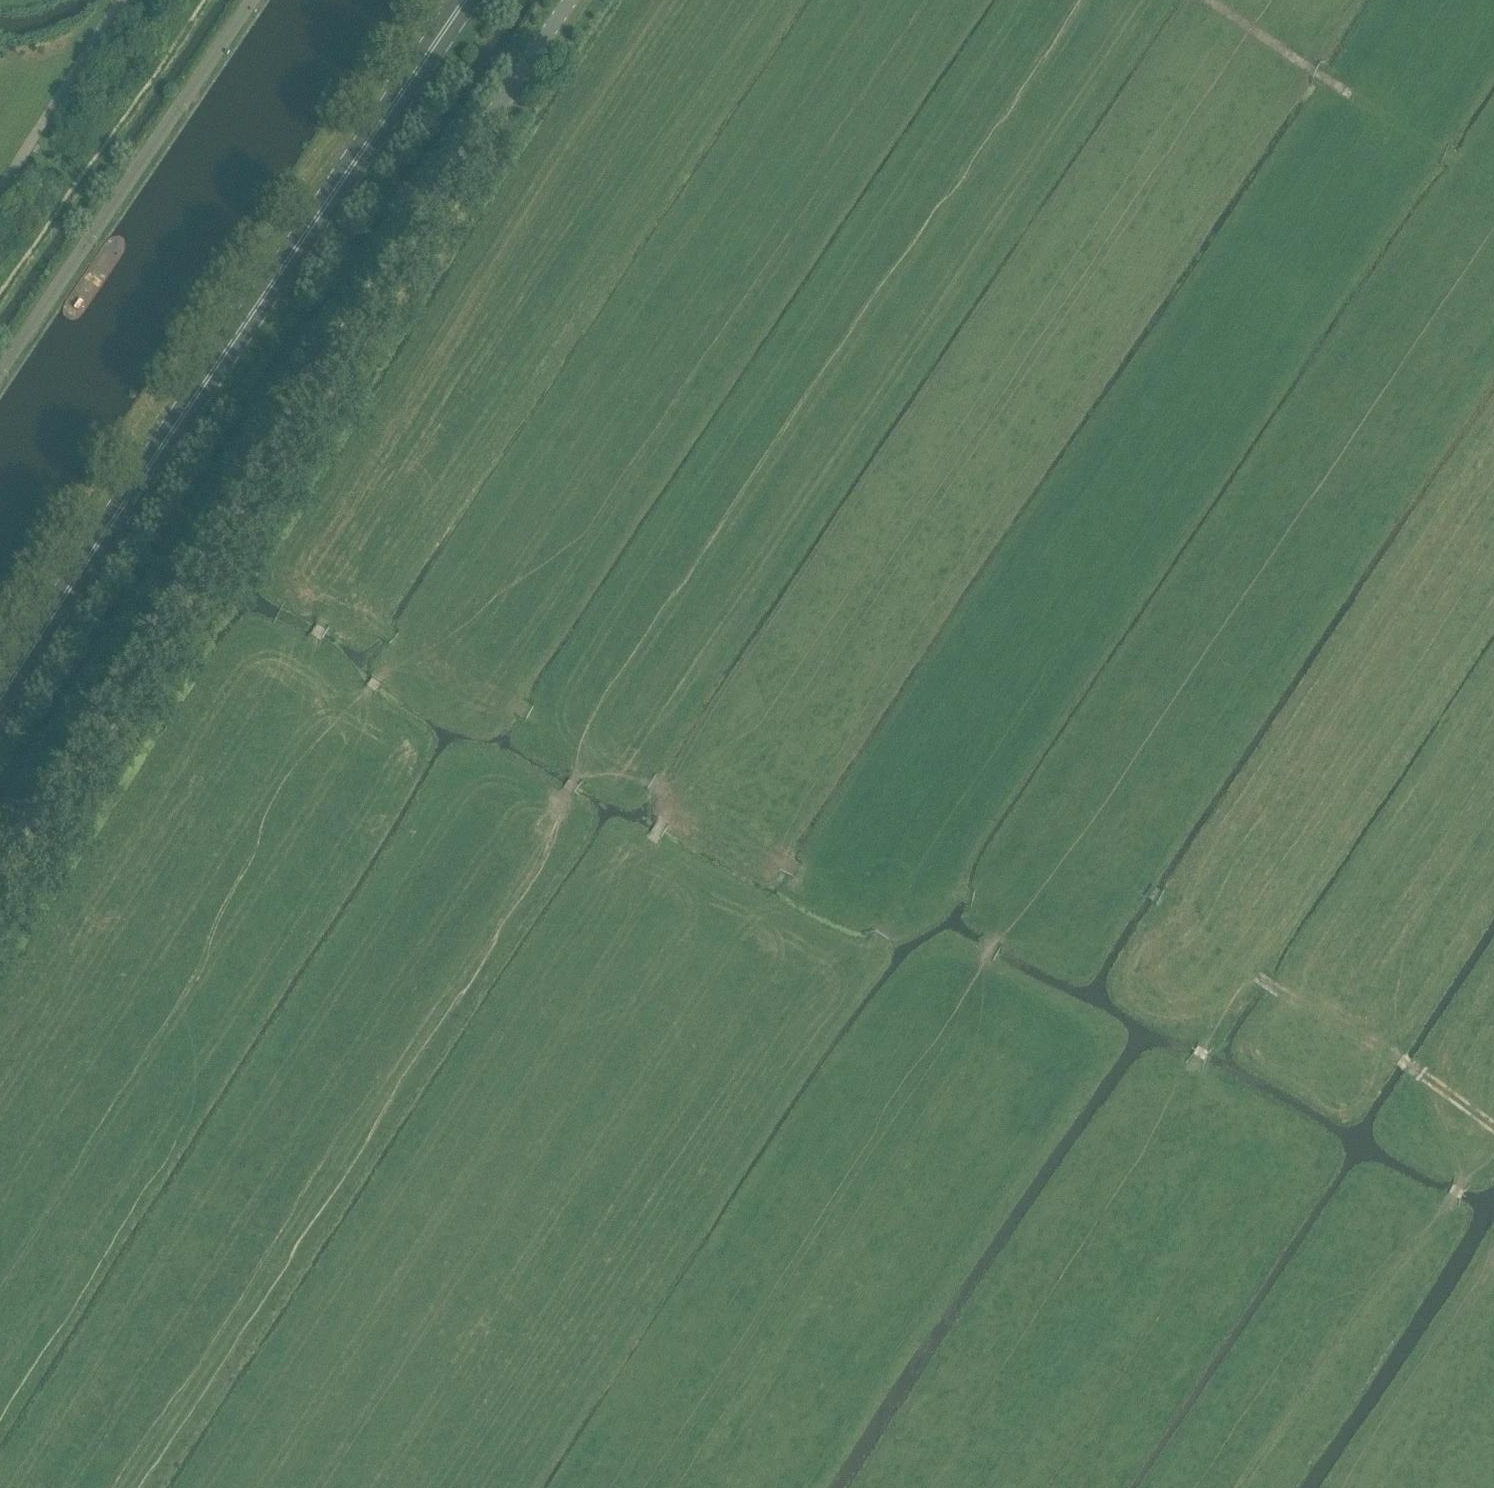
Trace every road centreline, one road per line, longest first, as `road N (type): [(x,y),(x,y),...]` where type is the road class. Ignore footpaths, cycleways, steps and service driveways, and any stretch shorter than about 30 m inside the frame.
road 1 (unclassified): [(0,870),(379,276),(569,0)]
road 2 (primary): [(0,697),(469,0)]
road 3 (unclassified): [(244,0),(0,373)]

